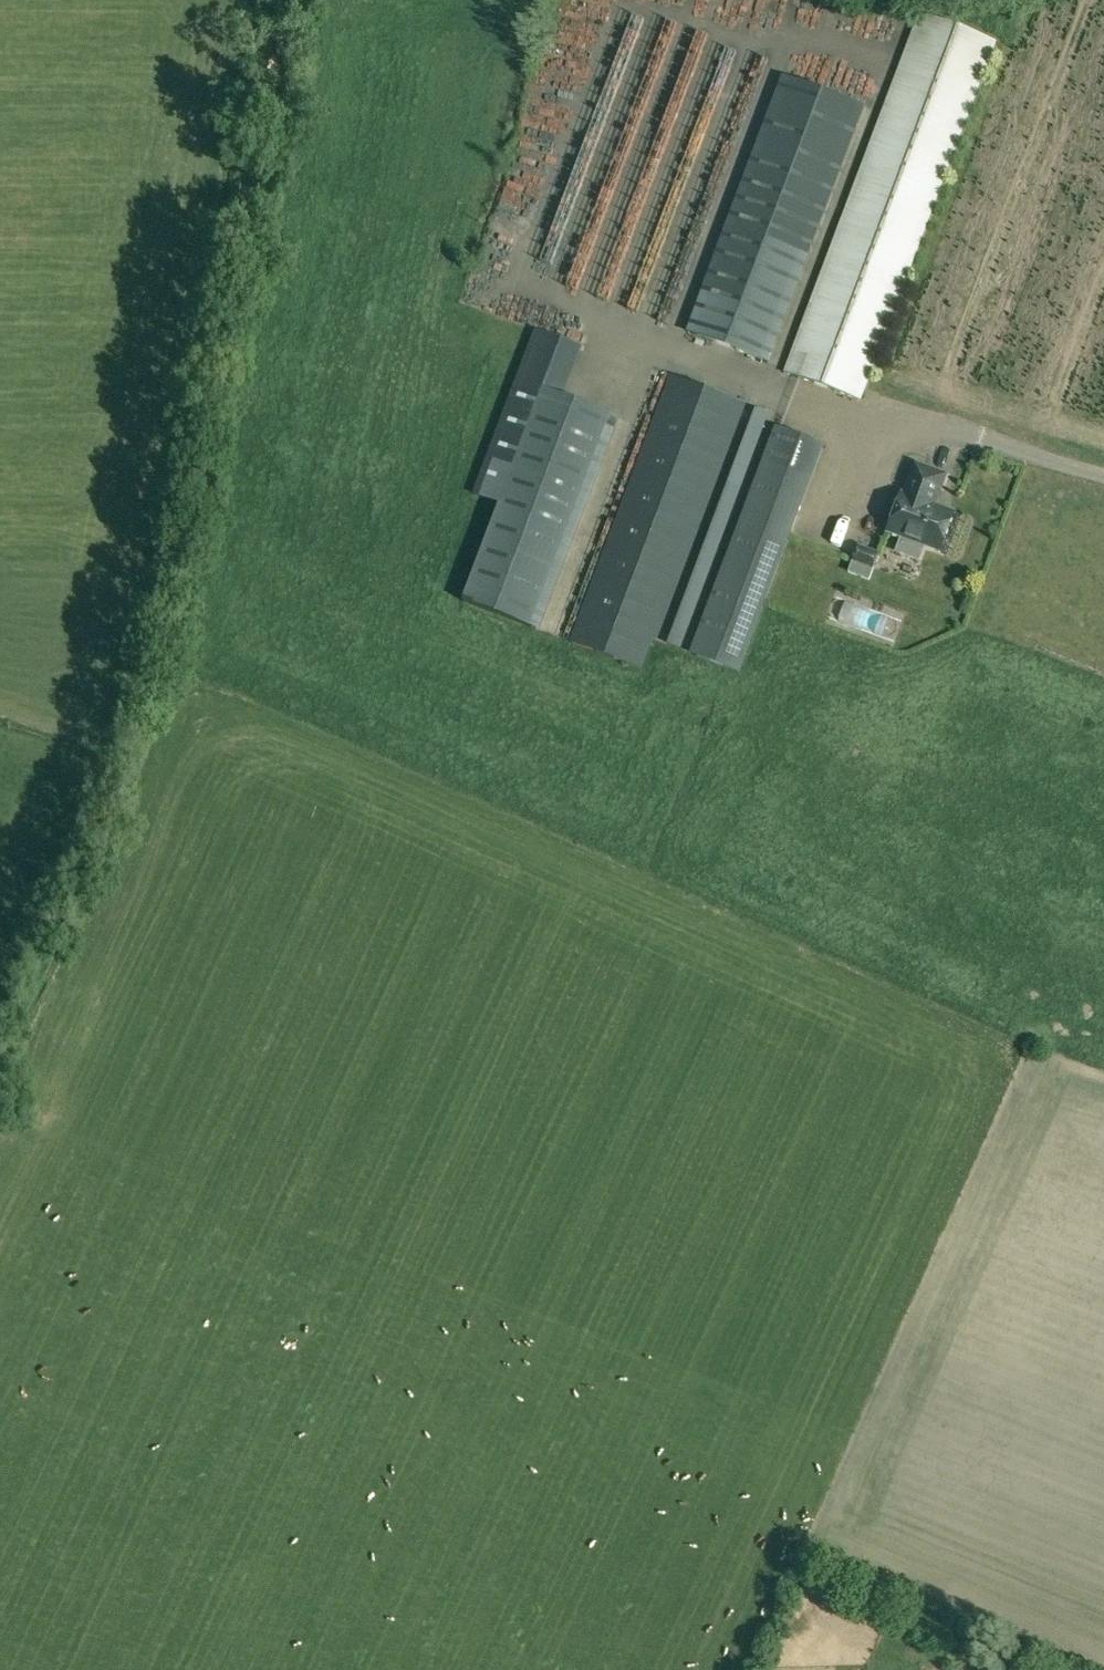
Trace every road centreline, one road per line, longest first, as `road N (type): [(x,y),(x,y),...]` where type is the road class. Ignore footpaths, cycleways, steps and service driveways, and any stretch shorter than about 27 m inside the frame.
road 1 (track): [(0,1072),(71,917),(163,661),(244,309),(283,0)]

